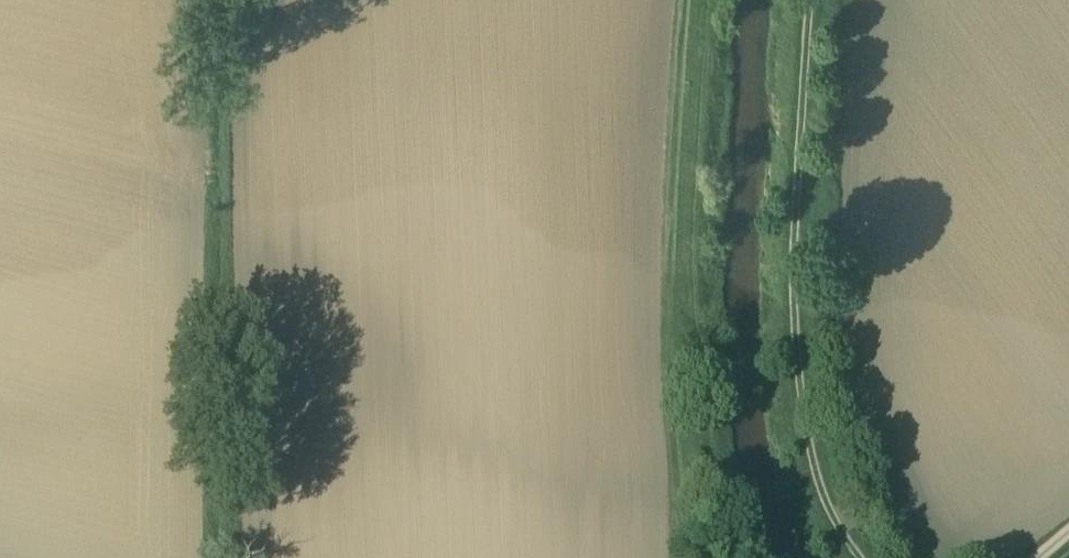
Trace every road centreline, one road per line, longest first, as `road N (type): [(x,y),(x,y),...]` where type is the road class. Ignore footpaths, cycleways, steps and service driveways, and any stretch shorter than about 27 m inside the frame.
road 1 (track): [(818,0),(804,390),(823,489),(856,557)]
road 2 (track): [(681,557),(694,395),(689,231),(704,0)]

